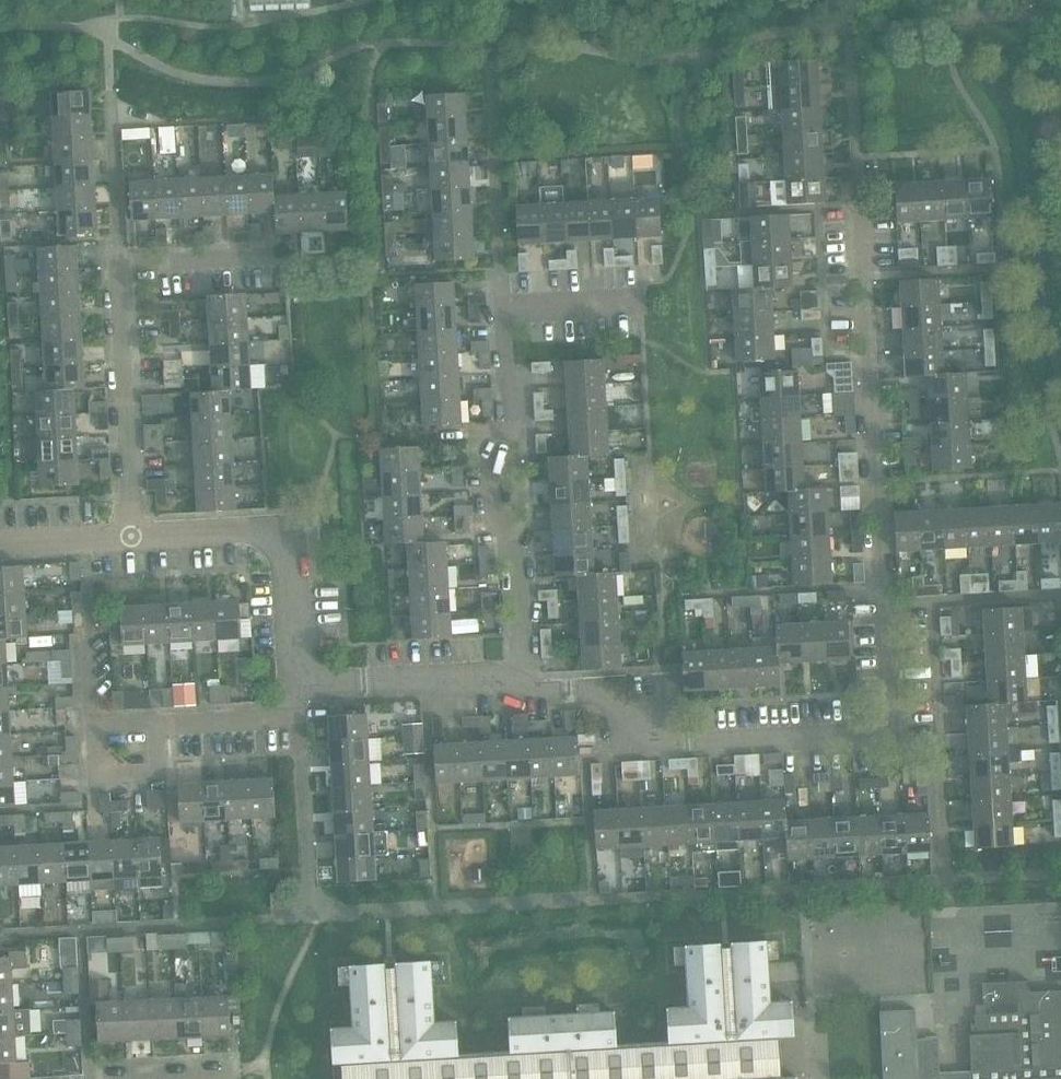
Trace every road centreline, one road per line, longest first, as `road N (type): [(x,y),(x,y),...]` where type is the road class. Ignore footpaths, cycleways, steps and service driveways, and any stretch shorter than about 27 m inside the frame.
road 1 (residential): [(892,733),(850,38)]
road 2 (residential): [(892,733),(667,743),(598,692),(519,687)]
road 3 (residential): [(519,687),(512,538),(490,495),(490,459),(508,421),(502,309)]
road 4 (residential): [(297,686),(289,569),(278,541),(250,530),(131,537)]
road 5 (residential): [(131,537),(118,265)]
road 6 (residential): [(519,687),(485,676),(297,686)]
road 7 (residential): [(502,309),(489,86)]
road 8 (residential): [(118,265),(110,90)]
road 9 (residential): [(118,265),(269,256)]
road 10 (residential): [(91,727),(99,770),(148,772),(157,763),(156,723)]
road 11 (residential): [(299,715),(156,723)]
road 12 (residential): [(502,309),(640,301)]
road 13 (residential): [(131,537),(0,546)]

